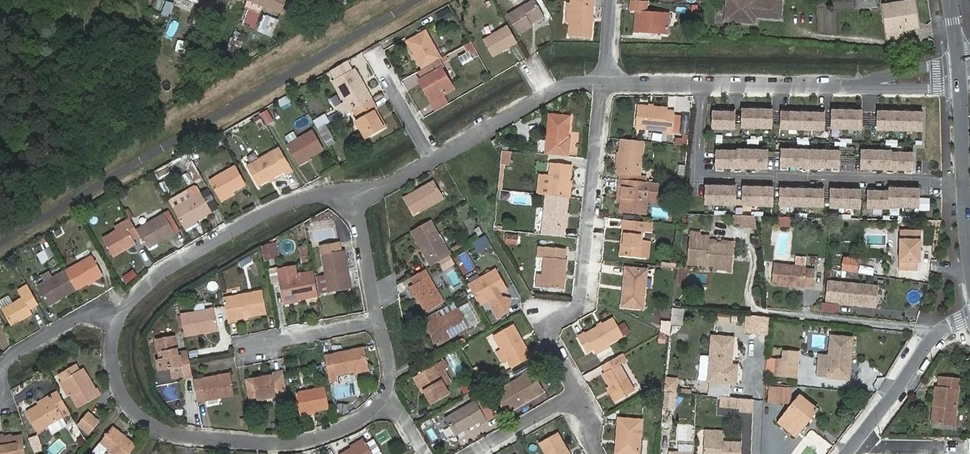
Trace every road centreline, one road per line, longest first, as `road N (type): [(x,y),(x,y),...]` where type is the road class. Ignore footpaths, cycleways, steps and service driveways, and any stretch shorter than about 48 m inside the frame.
road 1 (residential): [(390,397),(340,429),(297,441),(189,437),(144,423),(122,386),(115,347),(132,314)]
road 2 (residential): [(701,83),(697,176),(926,182),(964,192)]
road 3 (residential): [(608,83),(583,303),(547,325),(583,391)]
road 4 (residential): [(132,314),(151,286),(187,261),(295,207),(334,199),(356,209)]
road 5 (residential): [(701,83),(960,77)]
road 6 (residential): [(433,161),(559,88),(608,83)]
road 7 (residential): [(849,453),(933,338),(969,316)]
road 8 (residential): [(0,380),(98,322),(132,314)]
road 9 (residential): [(583,391),(470,453)]
road 10 (residential): [(259,347),(382,321)]

